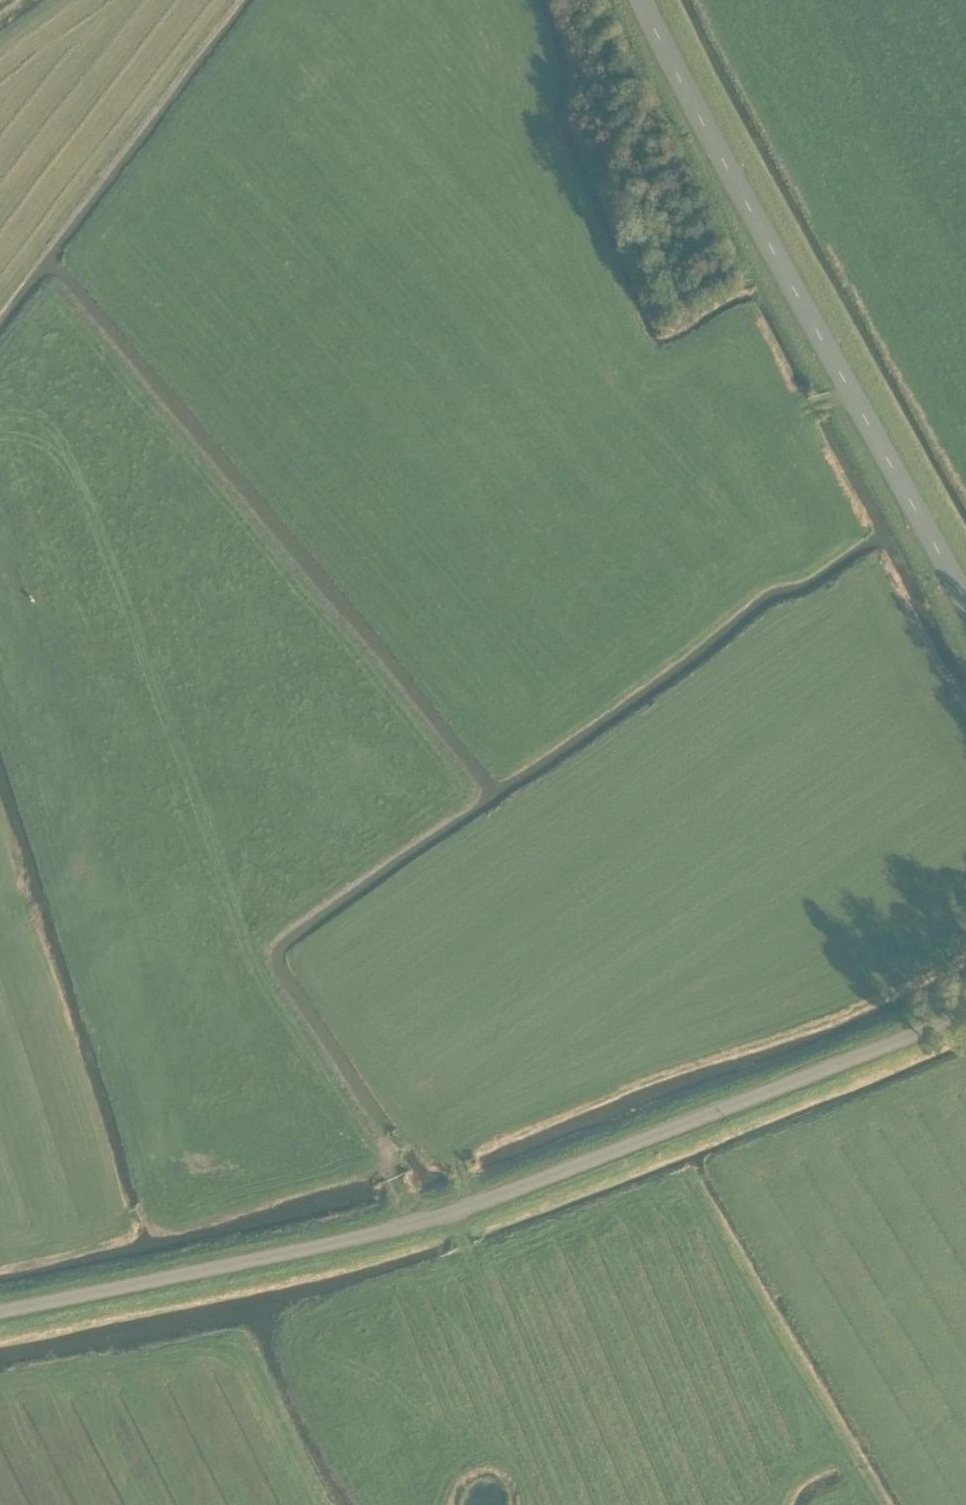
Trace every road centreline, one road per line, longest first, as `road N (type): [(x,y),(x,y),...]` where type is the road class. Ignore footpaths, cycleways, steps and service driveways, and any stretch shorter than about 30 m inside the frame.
road 1 (unclassified): [(0,1313),(452,1214),(965,1014)]
road 2 (secondary): [(965,602),(642,0)]

